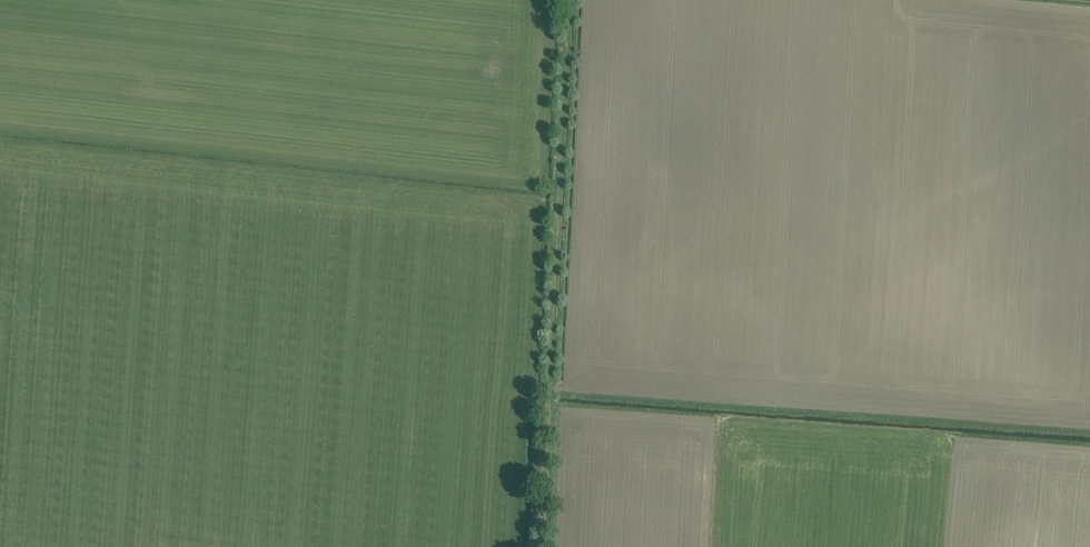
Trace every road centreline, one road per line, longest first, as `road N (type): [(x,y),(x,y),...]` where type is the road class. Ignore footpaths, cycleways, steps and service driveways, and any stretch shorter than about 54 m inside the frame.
road 1 (track): [(544,546),(571,0)]

